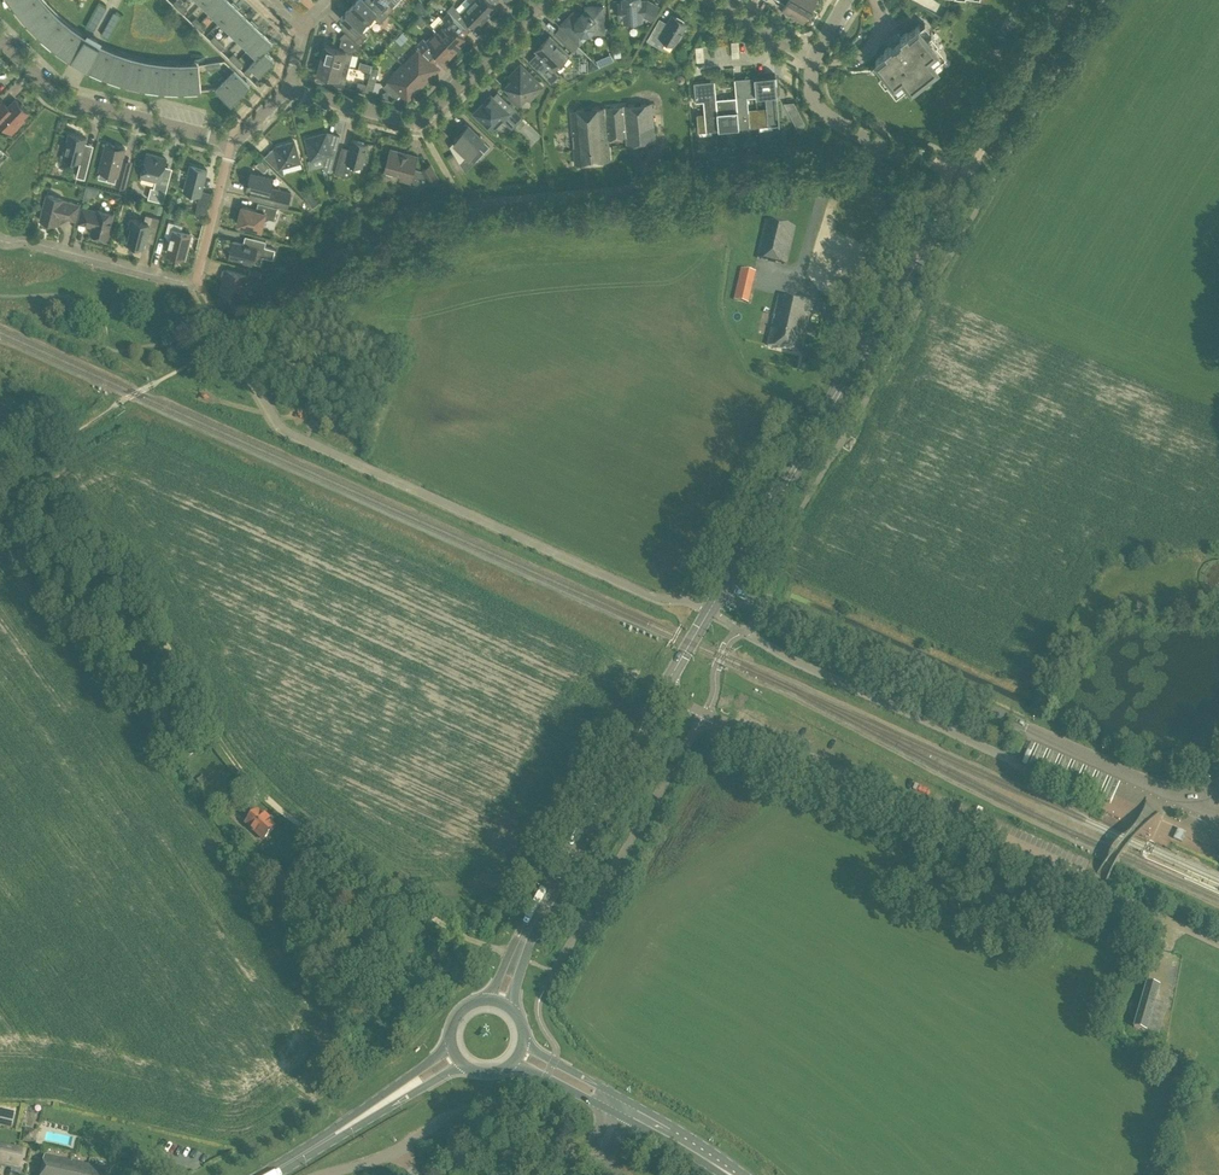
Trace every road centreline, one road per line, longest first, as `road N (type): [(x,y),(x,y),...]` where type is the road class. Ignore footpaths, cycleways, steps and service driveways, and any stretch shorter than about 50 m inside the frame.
road 1 (track): [(12,462),(100,540),(206,724),(277,807),(451,927),(516,956)]
road 2 (unclassified): [(1218,942),(662,691)]
road 3 (residential): [(1195,797),(1171,794),(724,588)]
road 4 (secondary): [(724,588),(966,172)]
road 5 (residential): [(466,208),(835,172),(863,168),(881,148)]
road 6 (secondary): [(500,1002),(516,956),(662,691)]
road 7 (residential): [(232,145),(192,284),(0,243)]
road 8 (unclassified): [(319,1174),(374,1161),(471,1110),(605,1163)]
road 9 (residential): [(289,91),(419,123),(537,0)]
road 10 (track): [(231,340),(466,208)]
road 11 (track): [(0,468),(231,340)]
road 12 (residential): [(0,40),(62,96),(232,145)]
road 13 (primary): [(270,1174),(456,1056)]
road 14 (secondary): [(966,172),(1068,0)]
road 15 (primary): [(735,1174),(622,1106)]
road 16 (residential): [(881,148),(816,107),(814,60)]

